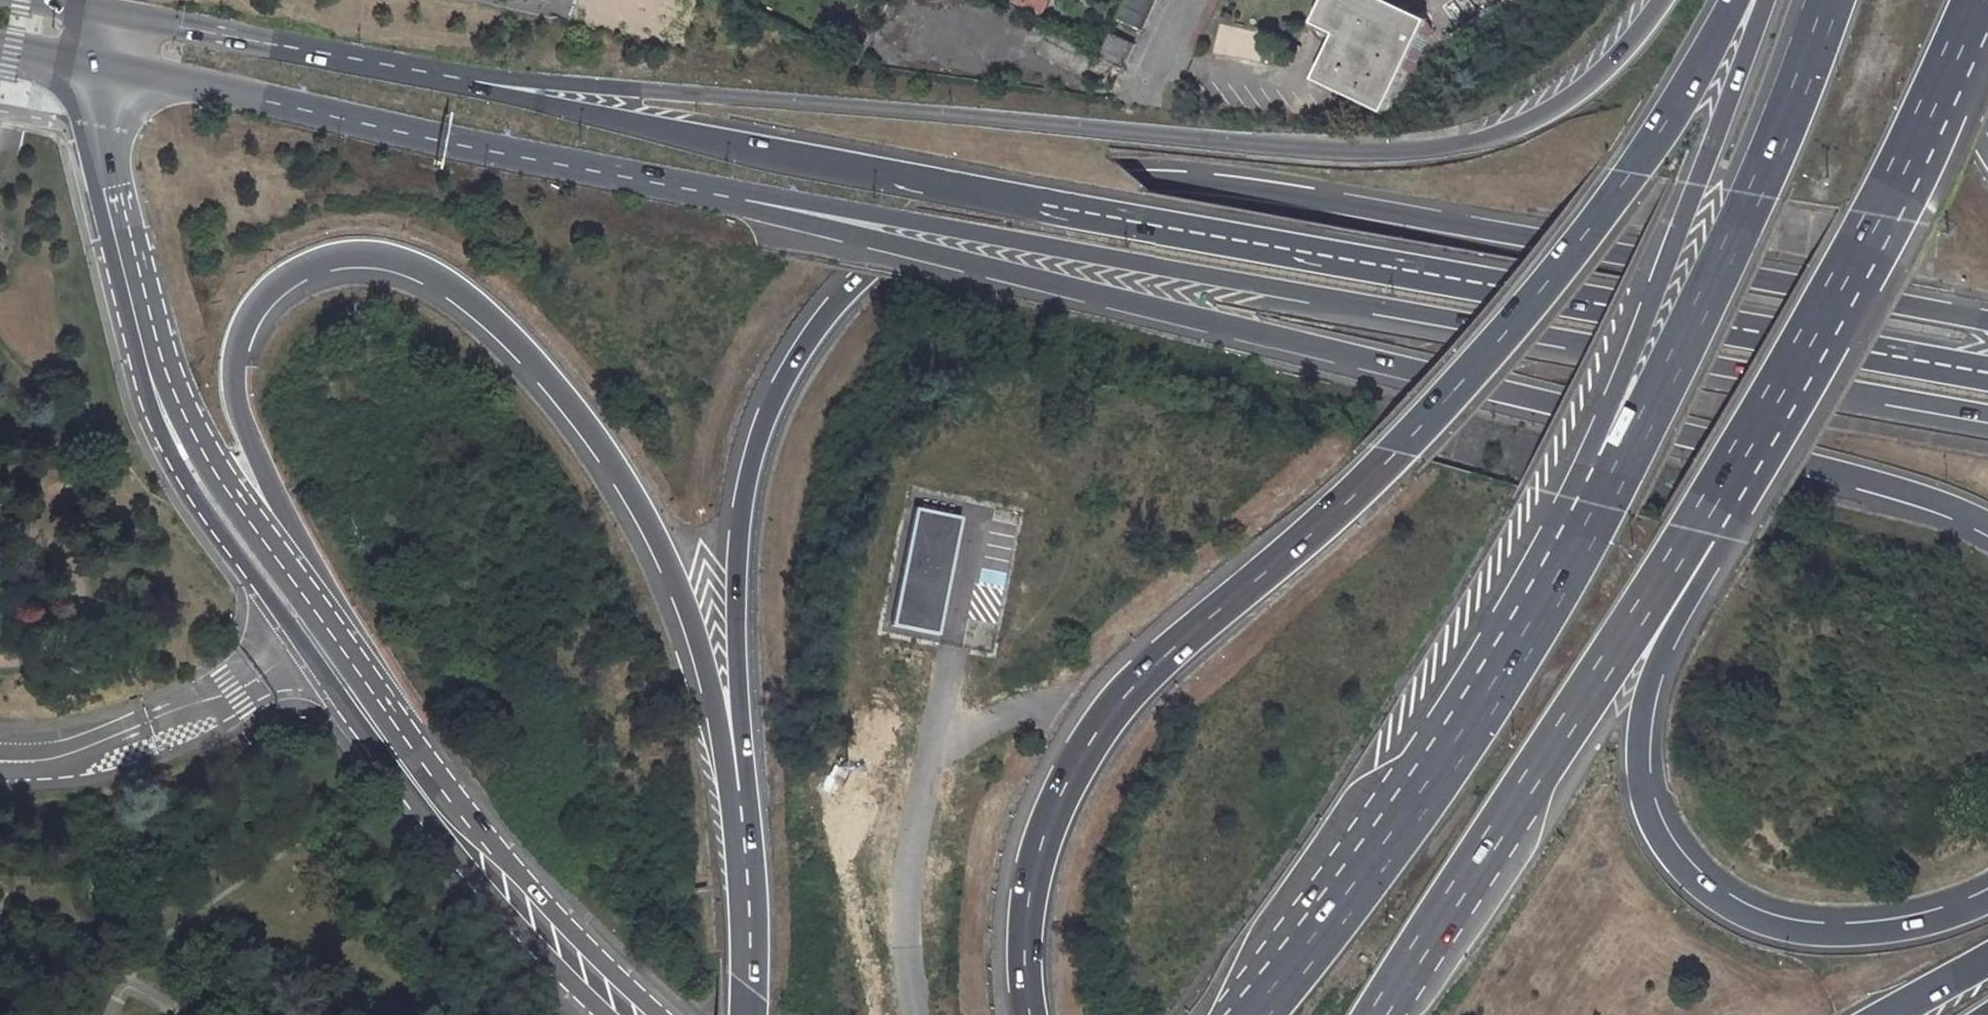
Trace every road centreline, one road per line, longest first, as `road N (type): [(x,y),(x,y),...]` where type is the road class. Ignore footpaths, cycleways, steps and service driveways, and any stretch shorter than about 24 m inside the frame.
road 1 (trunk): [(1987,321),(1211,189),(1059,193),(943,226),(861,276),(767,407),(737,520),(740,793)]
road 2 (motorway): [(1987,373),(975,194),(511,95),(473,80)]
road 3 (motorway): [(650,180),(1987,411)]
road 4 (motorway): [(1733,0),(1661,130),(1523,316),(1398,450),(1164,651),(1084,741),(1049,804),(1027,867),(1016,932),(1025,1014)]
road 5 (trunk): [(1661,0),(1603,72),(1532,120),(1463,143),(1400,150),(473,80)]
road 6 (trunk): [(1378,1014),(1885,215),(1960,48)]
road 7 (trunk): [(294,555),(237,403),(244,332),(274,289),(306,268),(361,260),(426,275),(531,364),(620,480),(670,575),(740,793)]
road 8 (trunk): [(1831,0),(1689,344),(1604,502),(1483,700)]
road 9 (trunk): [(1987,897),(1871,932),(1788,930),(1729,909),(1694,885),(1660,842),(1638,779),(1639,707),(1672,627),(1770,463)]
road 10 (trunk): [(1765,0),(1698,186),(1483,700)]
road 11 (secondary): [(169,419),(210,514),(433,818),(576,991),(606,1014)]
road 12 (secondary): [(665,1014),(602,965),(461,796),(294,555)]
road 13 (trunk): [(1201,319),(1770,463)]
road 14 (motorway): [(650,180),(1201,319)]
road 15 (motorway): [(113,70),(650,180)]
road 16 (trunk): [(1770,463),(1898,219),(1960,48)]
road 17 (trunk): [(1483,700),(1336,906),(1245,1014)]
road 18 (secondary): [(169,419),(146,355),(105,169),(113,70)]
road 19 (motorway): [(473,80),(123,16)]
road 20 (trunk): [(1770,463),(1932,507),(1987,531)]
road 21 (trunk): [(740,793),(743,1014)]
road 22 (secondary): [(294,555),(169,419)]
road 23 (trunk): [(1987,139),(1962,84),(1944,0)]

